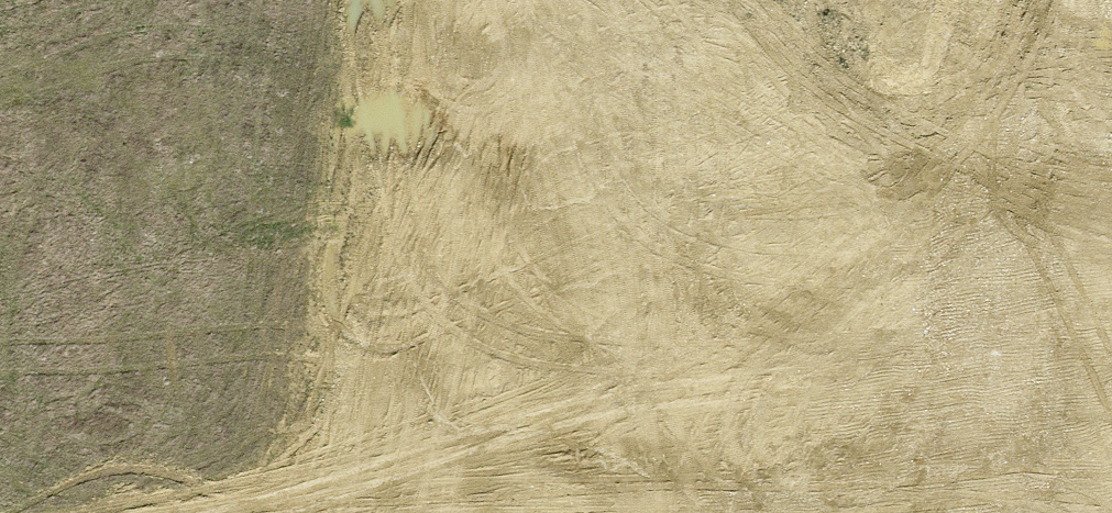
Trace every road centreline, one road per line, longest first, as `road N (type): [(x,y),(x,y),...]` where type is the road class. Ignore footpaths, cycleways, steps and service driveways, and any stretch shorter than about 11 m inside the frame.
road 1 (track): [(620,0),(685,95),(1111,438)]
road 2 (track): [(1111,465),(563,512)]
road 3 (track): [(530,0),(549,51),(655,512)]
road 4 (track): [(346,512),(388,247),(402,0)]

